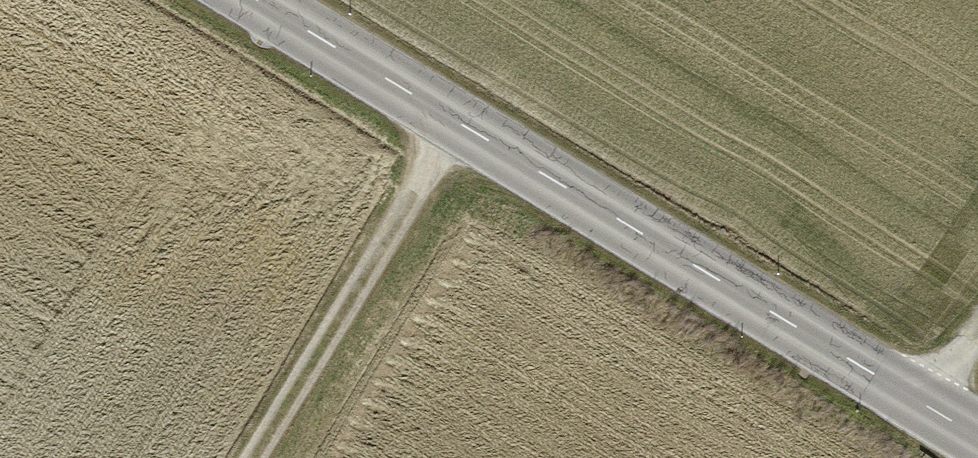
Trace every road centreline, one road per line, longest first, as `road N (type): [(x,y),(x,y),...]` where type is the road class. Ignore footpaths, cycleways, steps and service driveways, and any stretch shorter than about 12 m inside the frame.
road 1 (tertiary): [(253,0),(977,436)]
road 2 (track): [(262,457),(464,129)]

